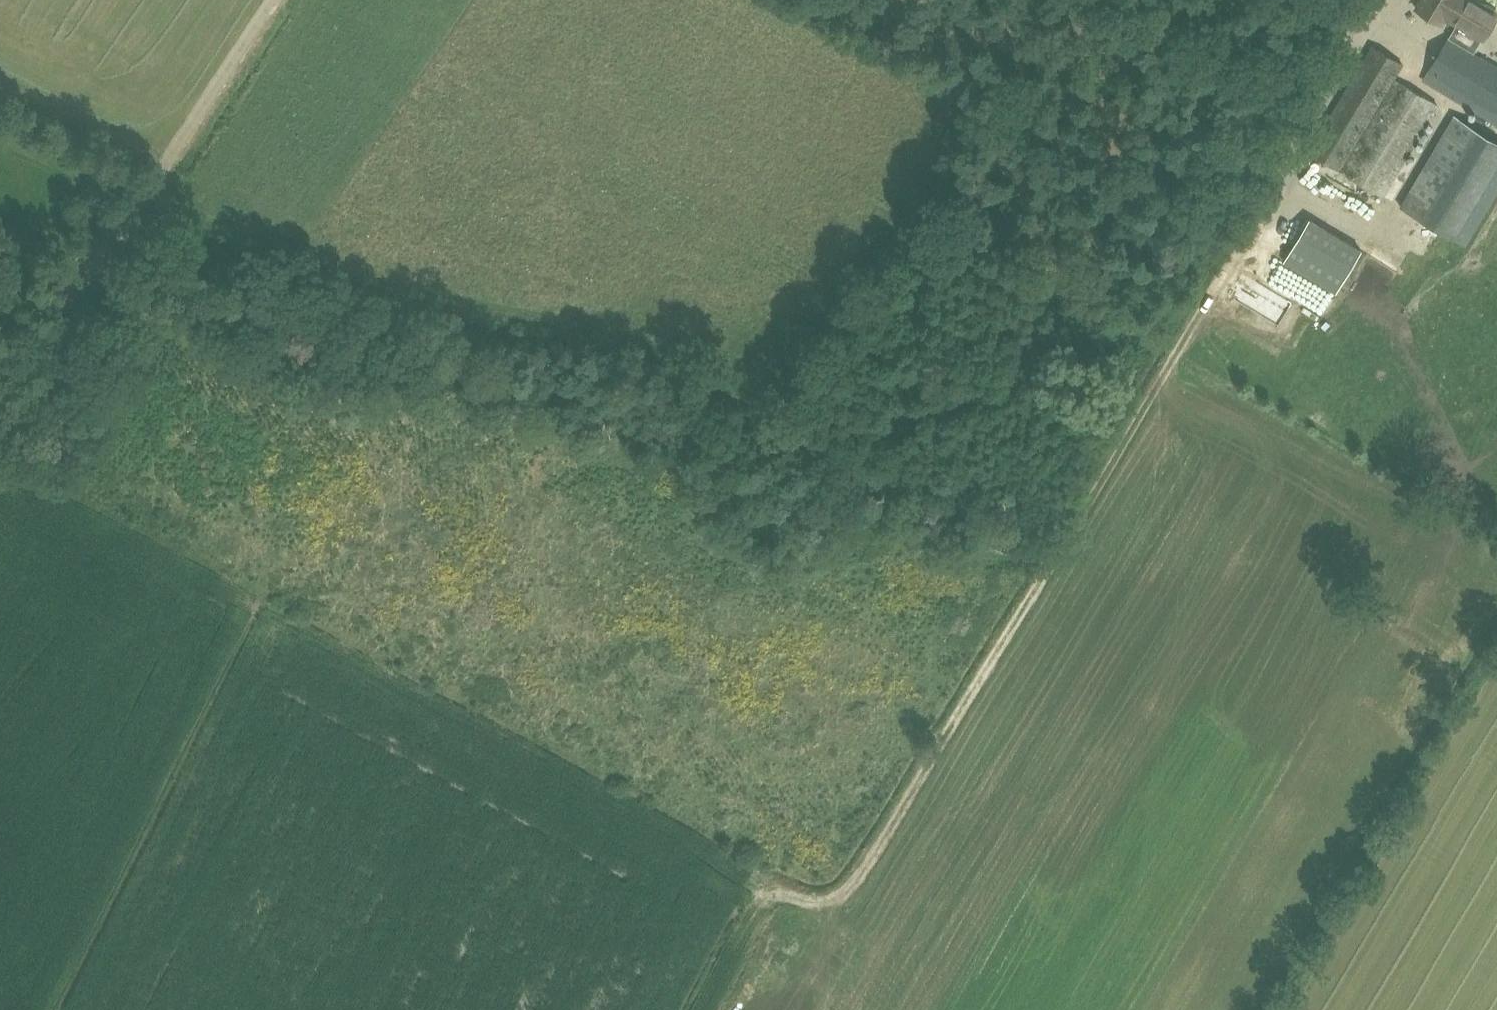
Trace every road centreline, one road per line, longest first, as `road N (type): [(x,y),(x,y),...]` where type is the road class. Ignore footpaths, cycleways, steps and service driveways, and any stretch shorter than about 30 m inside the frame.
road 1 (track): [(703,1009),(762,898),(778,893),(825,907),(856,883),(1389,0)]
road 2 (track): [(275,0),(0,398)]

